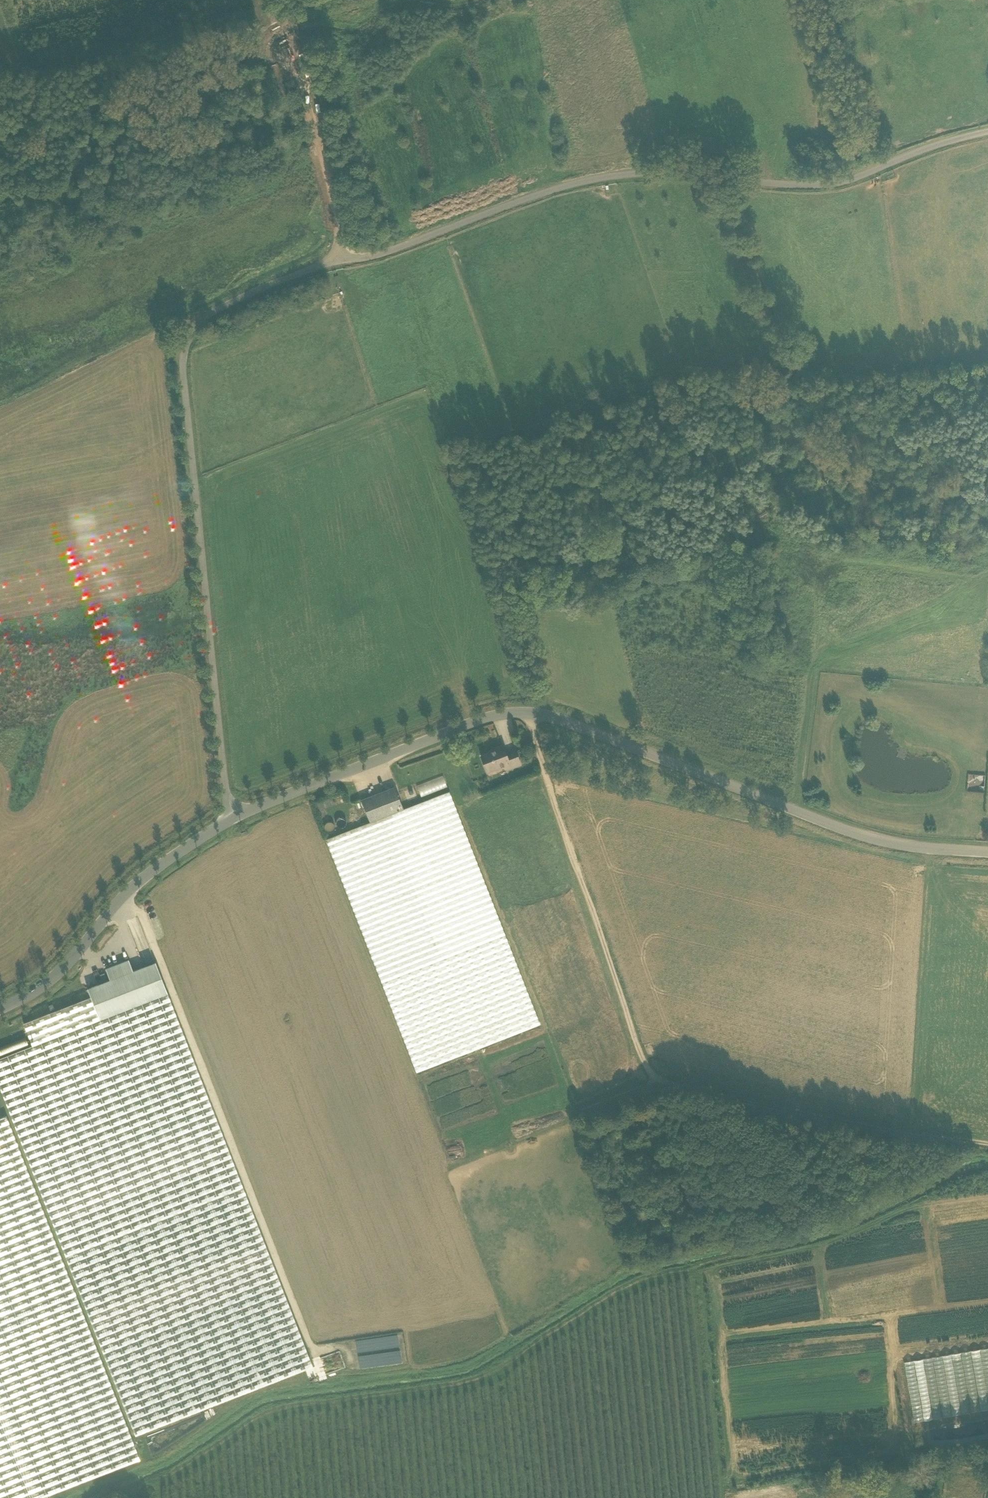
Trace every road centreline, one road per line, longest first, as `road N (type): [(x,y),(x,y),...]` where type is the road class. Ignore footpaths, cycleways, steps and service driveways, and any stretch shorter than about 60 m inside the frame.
road 1 (track): [(987,1144),(893,1133),(673,1085),(651,1072),(529,714)]
road 2 (unclassified): [(341,258),(386,253),(605,177),(669,173),(818,185),(987,132)]
road 3 (unclassified): [(235,817),(182,365),(188,338),(206,316),(341,258)]
road 4 (unclassified): [(987,853),(864,837),(529,714)]
road 5 (unclassified): [(235,817),(487,718),(529,714)]
road 6 (unclassified): [(0,1009),(65,967),(136,882),(235,817)]
road 7 (unclassified): [(341,258),(312,121),(264,0)]

